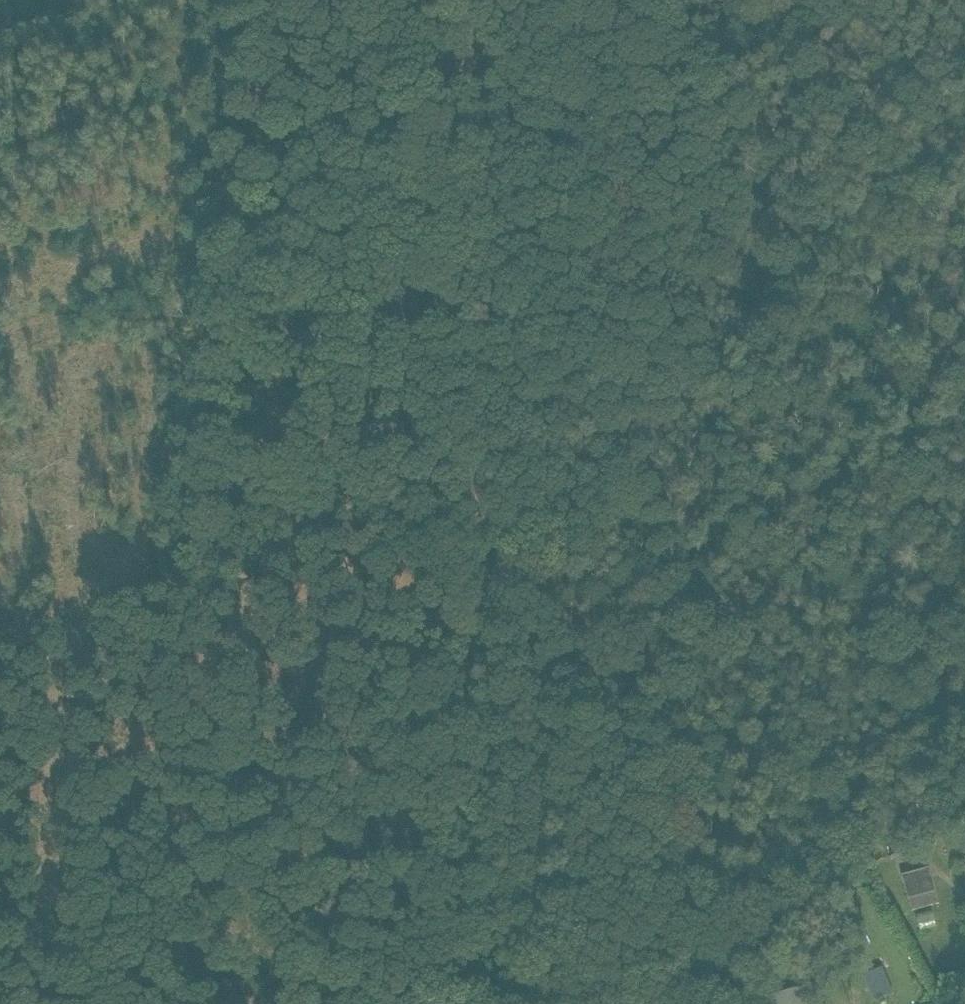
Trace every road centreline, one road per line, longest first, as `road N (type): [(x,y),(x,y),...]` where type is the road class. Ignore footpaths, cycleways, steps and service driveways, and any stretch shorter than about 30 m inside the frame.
road 1 (track): [(459,0),(502,1003)]
road 2 (track): [(658,1003),(677,630),(696,565),(759,531),(964,477)]

